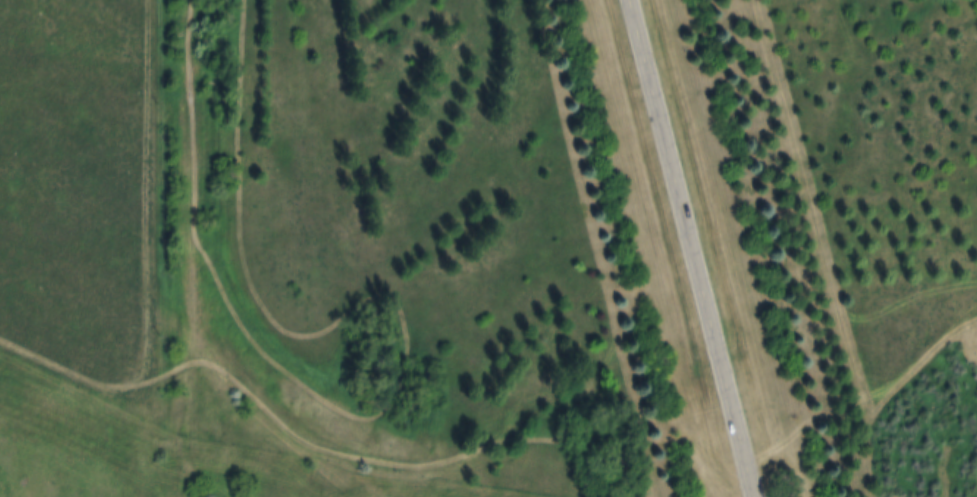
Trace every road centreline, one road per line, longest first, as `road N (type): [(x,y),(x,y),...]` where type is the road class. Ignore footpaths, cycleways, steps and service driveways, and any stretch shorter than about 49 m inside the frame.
road 1 (tertiary): [(756,496),(629,0)]

